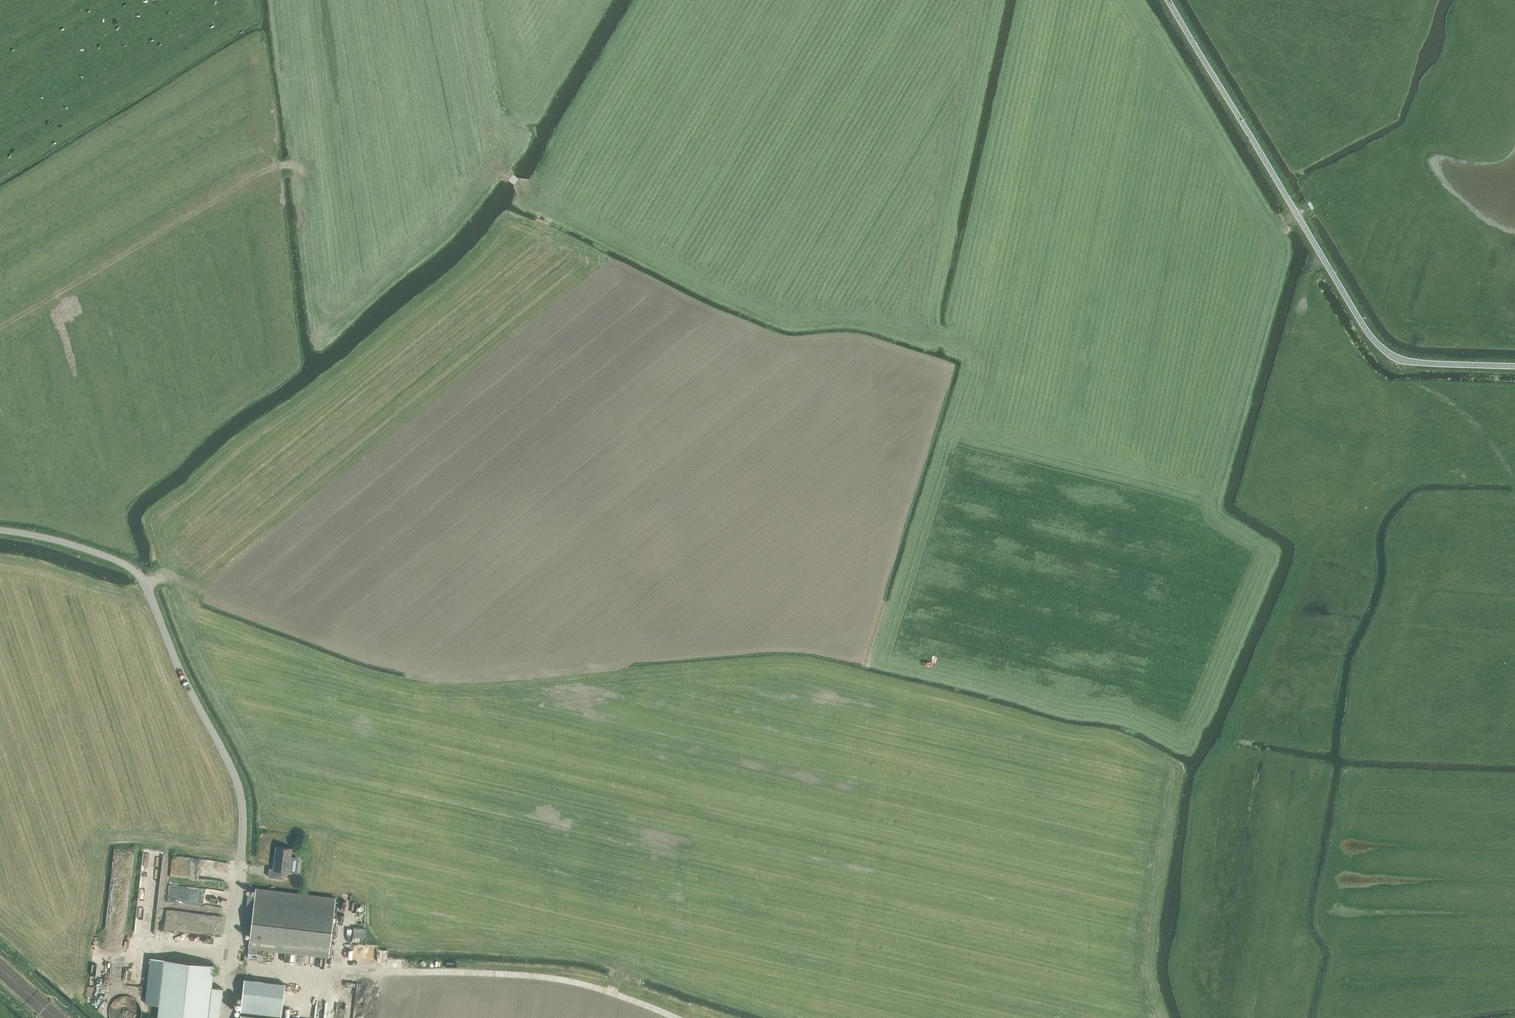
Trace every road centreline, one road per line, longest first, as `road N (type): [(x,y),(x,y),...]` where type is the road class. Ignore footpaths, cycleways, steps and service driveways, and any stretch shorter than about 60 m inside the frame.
road 1 (track): [(0,329),(252,178),(295,167),(301,170),(311,300),(322,316),(345,319),(443,243),(491,173),(505,176)]
road 2 (unclassified): [(1514,366),(1406,361),(1373,341),(1168,0)]
road 3 (track): [(680,1017),(568,982),(233,970),(235,929)]

